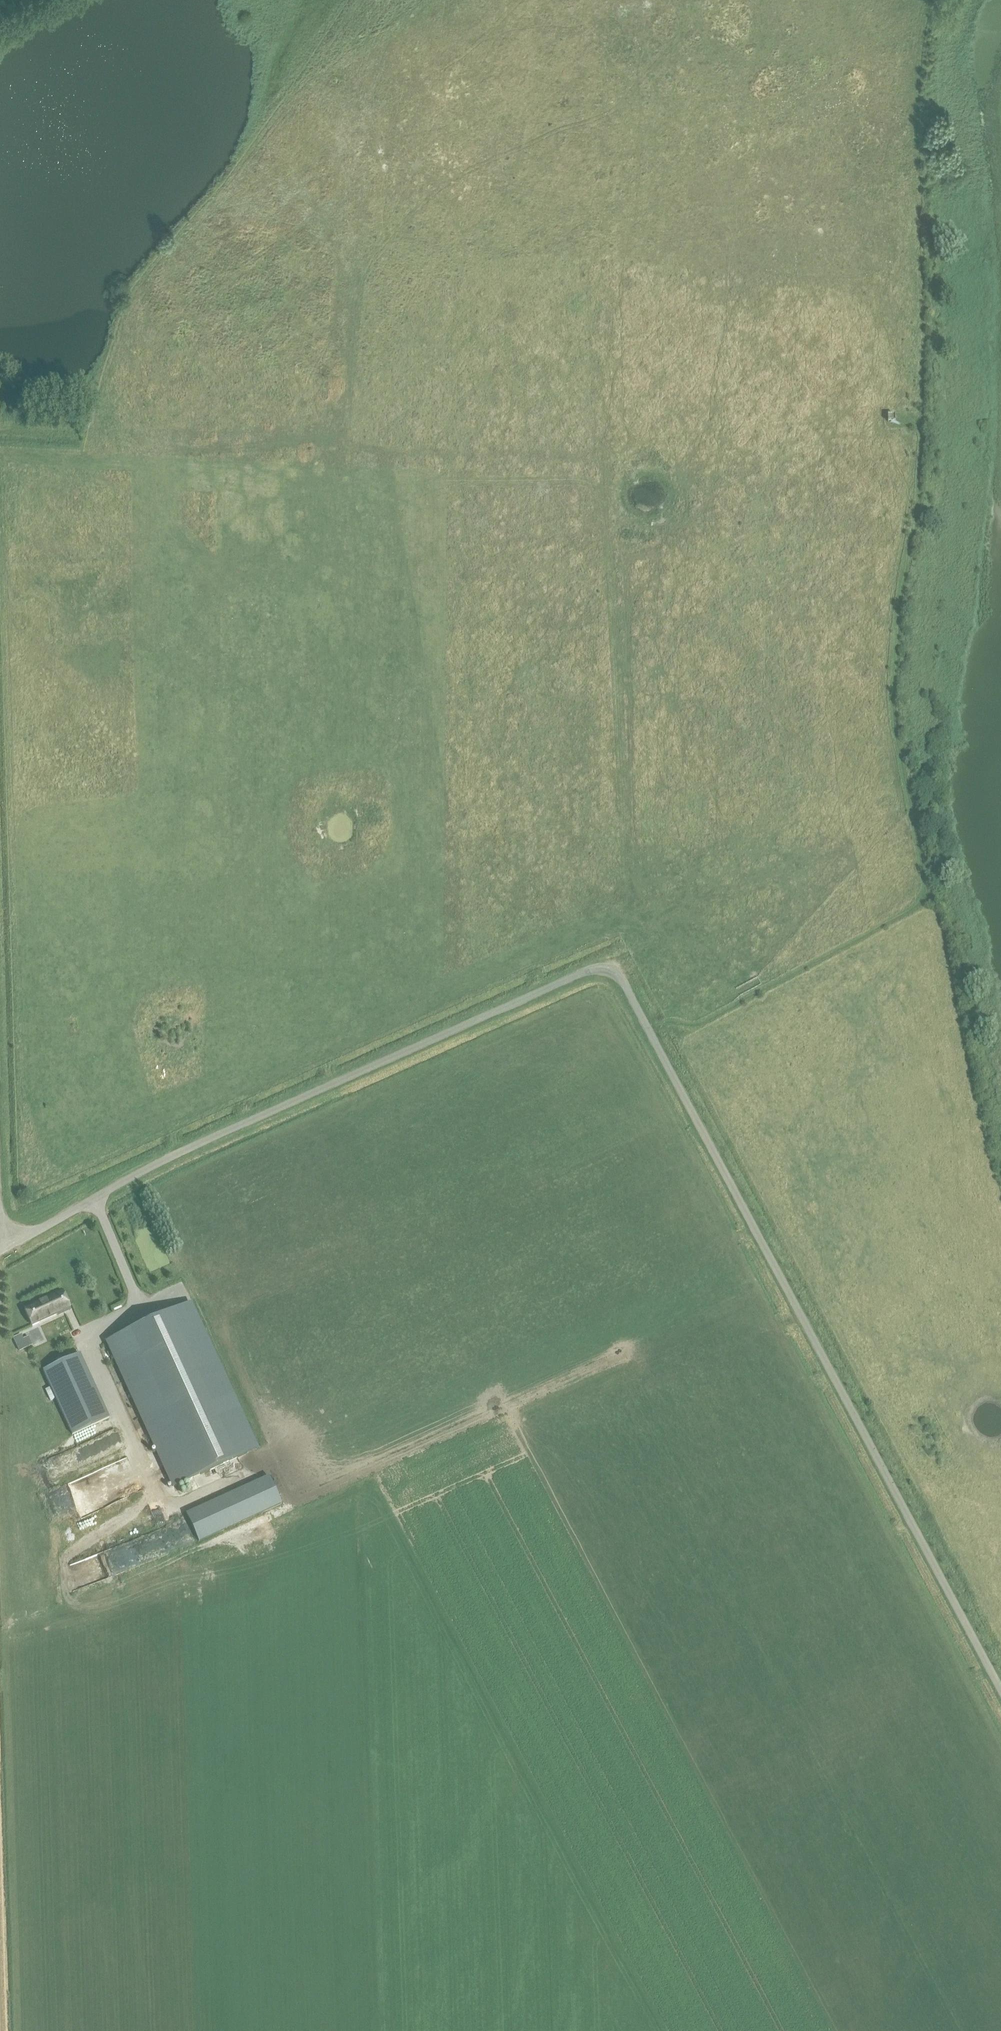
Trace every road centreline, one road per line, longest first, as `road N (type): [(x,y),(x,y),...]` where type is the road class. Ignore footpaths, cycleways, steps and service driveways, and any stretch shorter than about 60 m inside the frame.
road 1 (unclassified): [(1000,1690),(615,971),(590,969),(350,1076),(9,1245)]

